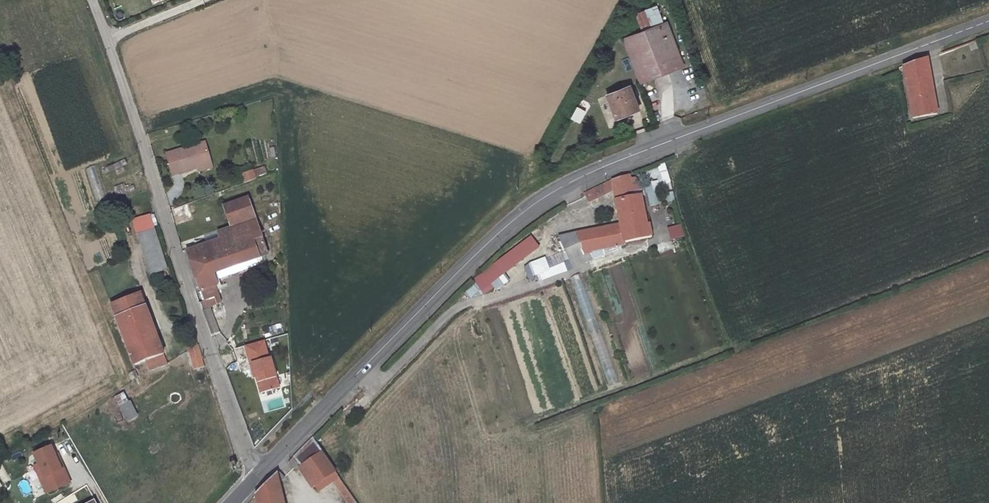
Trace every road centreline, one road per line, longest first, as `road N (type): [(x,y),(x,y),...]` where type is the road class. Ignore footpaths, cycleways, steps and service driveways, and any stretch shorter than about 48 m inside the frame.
road 1 (tertiary): [(254,476),(485,244),(539,201),(594,167),(988,20)]
road 2 (residential): [(90,0),(254,476)]

